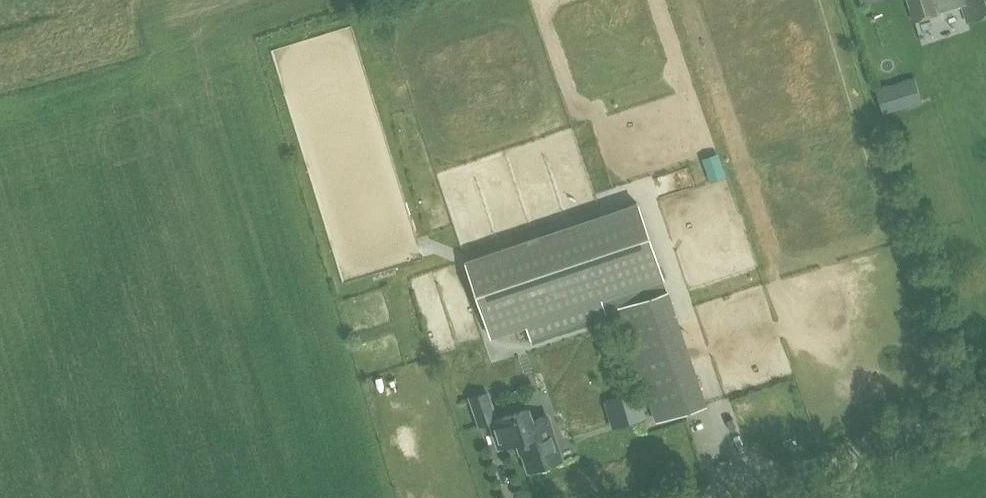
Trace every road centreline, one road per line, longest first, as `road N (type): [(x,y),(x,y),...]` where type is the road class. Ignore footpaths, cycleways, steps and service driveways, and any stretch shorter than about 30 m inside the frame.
road 1 (unclassified): [(712,497),(985,407)]

